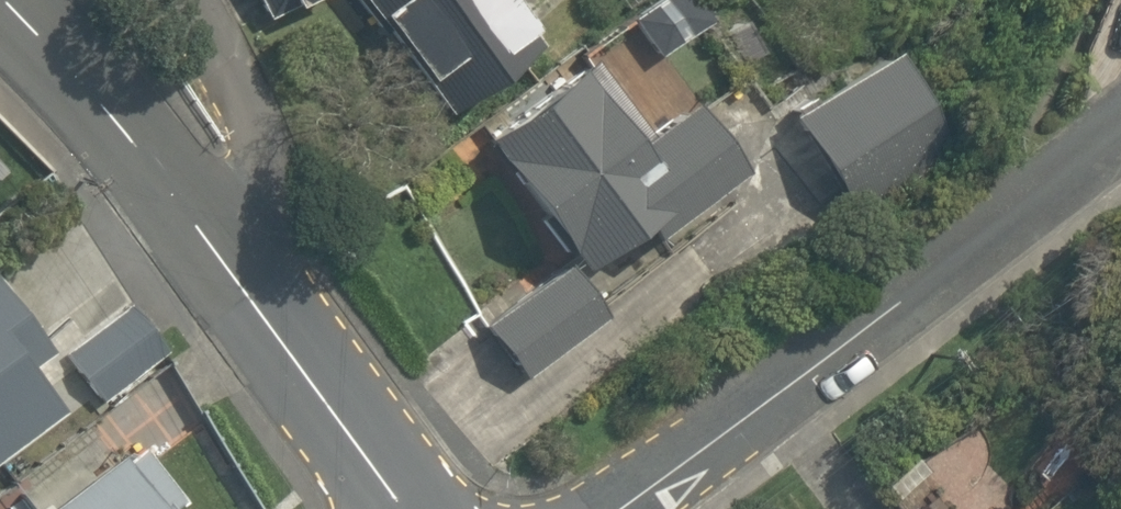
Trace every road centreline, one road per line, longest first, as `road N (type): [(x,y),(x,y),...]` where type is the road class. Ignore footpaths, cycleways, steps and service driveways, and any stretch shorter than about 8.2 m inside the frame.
road 1 (residential): [(620,508),(1120,155)]
road 2 (secondary): [(14,0),(241,246)]
road 3 (secondary): [(241,246),(422,508)]
road 4 (residential): [(202,0),(252,125),(241,246)]

